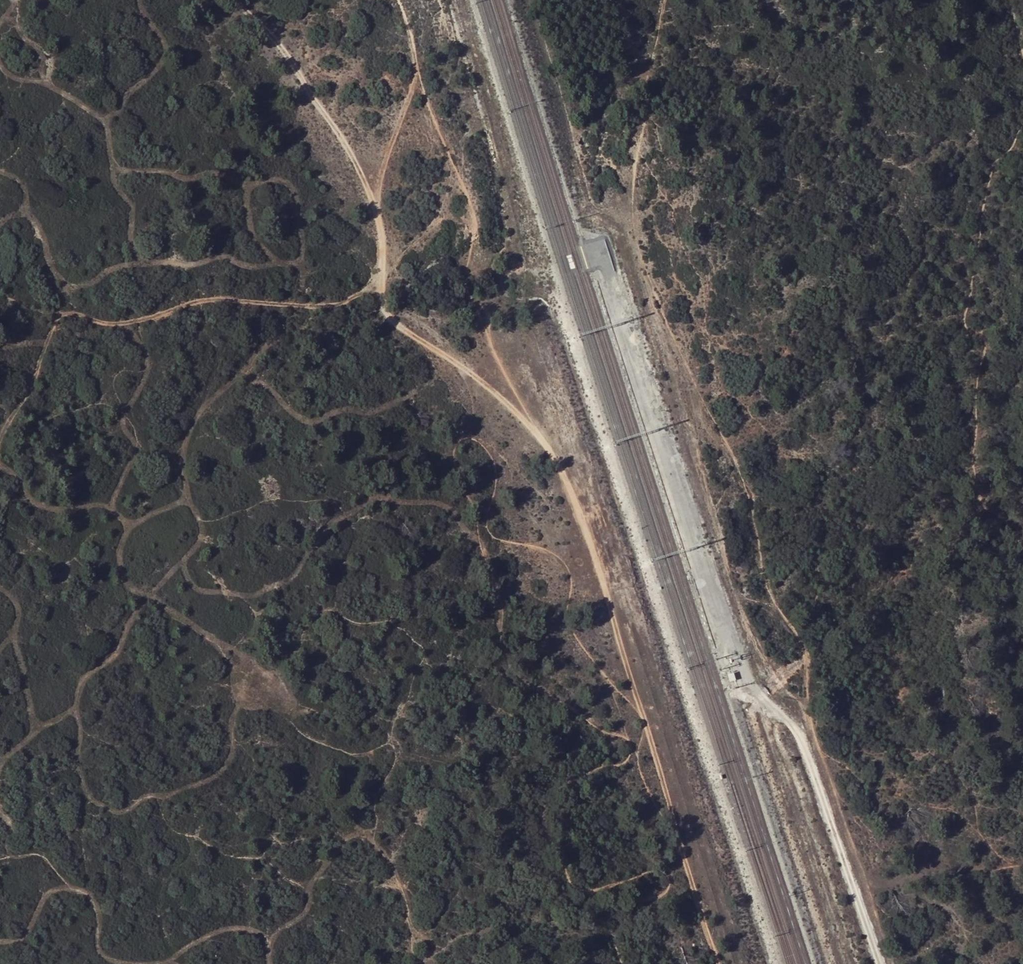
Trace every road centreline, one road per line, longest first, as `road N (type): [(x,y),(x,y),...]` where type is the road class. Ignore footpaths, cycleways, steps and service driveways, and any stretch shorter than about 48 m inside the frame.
road 1 (track): [(372,200),(383,309),(487,386),(545,443),(570,485),(716,963)]
road 2 (track): [(372,200),(352,155),(239,0)]

